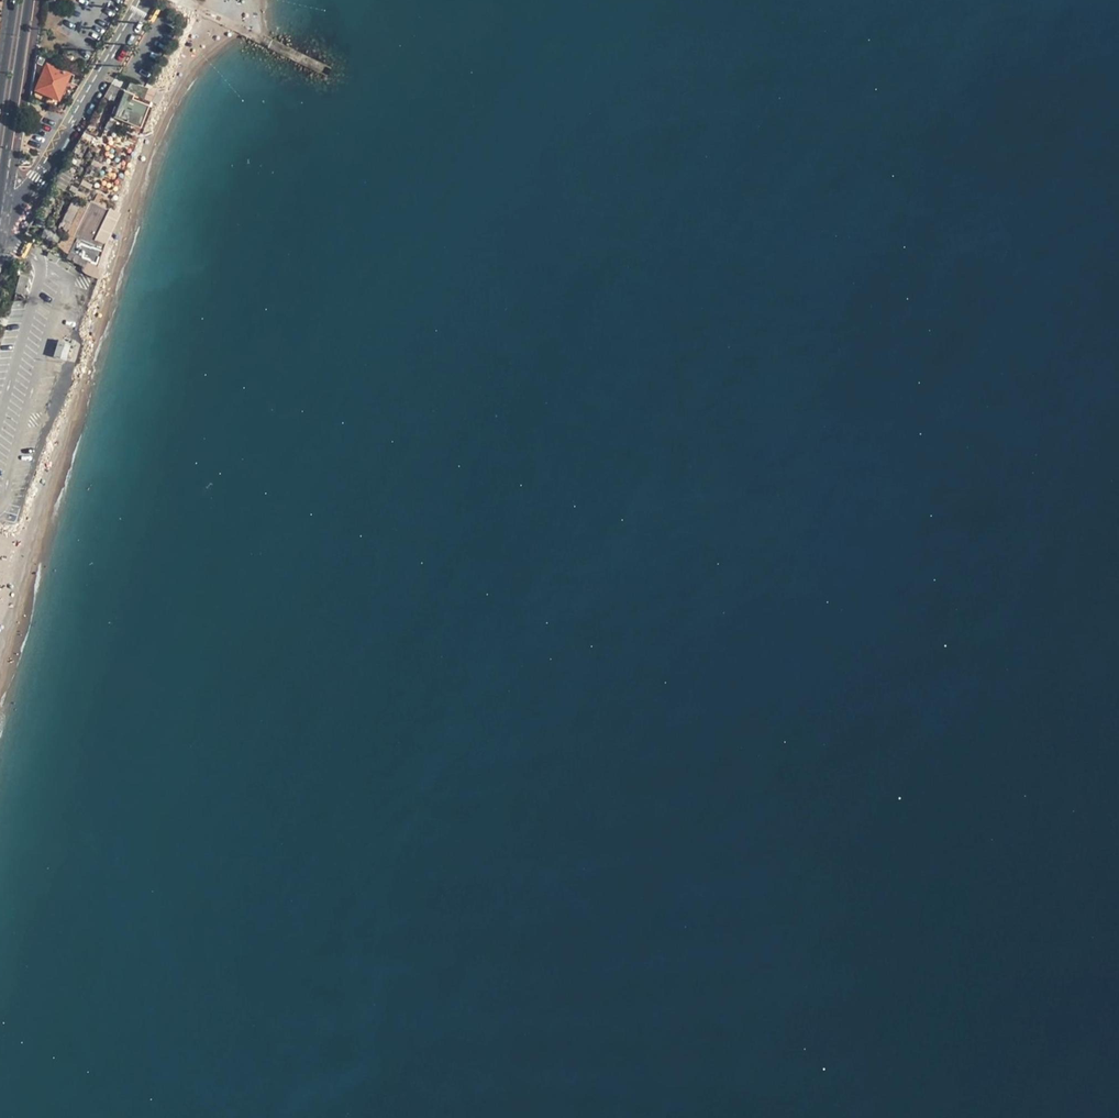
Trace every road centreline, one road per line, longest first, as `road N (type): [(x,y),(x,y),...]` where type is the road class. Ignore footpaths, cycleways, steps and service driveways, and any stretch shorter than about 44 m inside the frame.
road 1 (residential): [(143,0),(35,182),(0,220)]
road 2 (primary): [(0,200),(30,0)]

